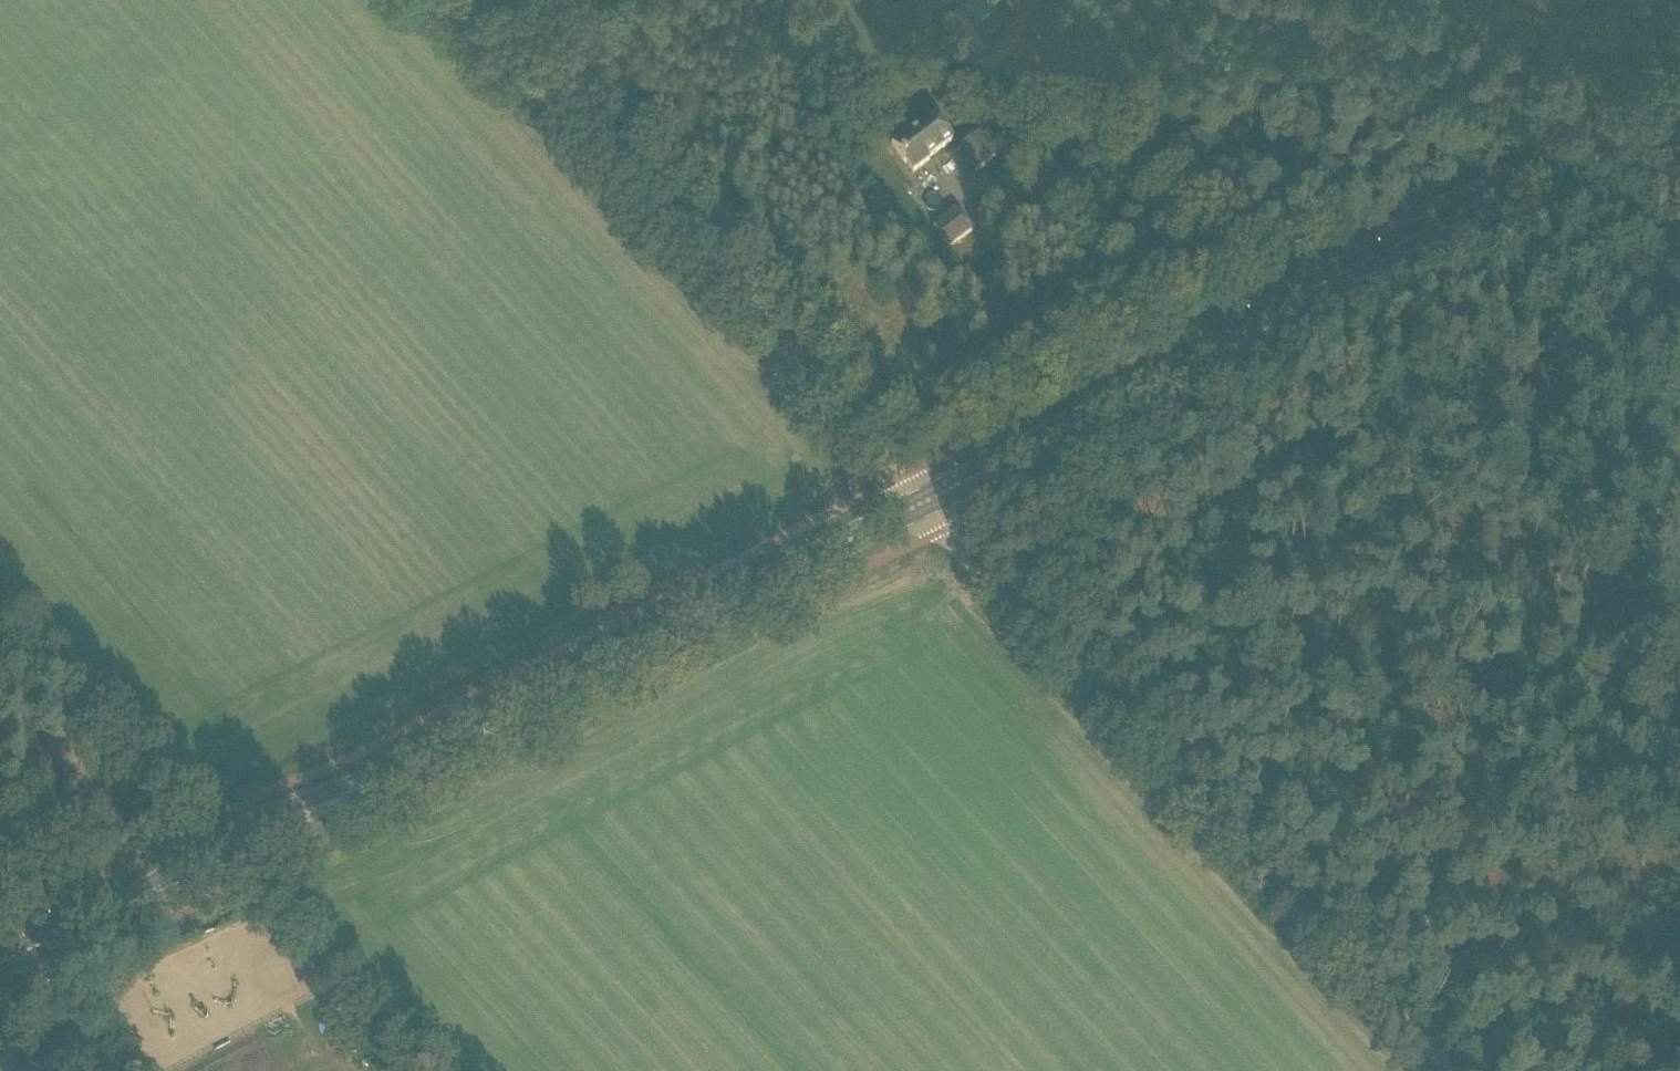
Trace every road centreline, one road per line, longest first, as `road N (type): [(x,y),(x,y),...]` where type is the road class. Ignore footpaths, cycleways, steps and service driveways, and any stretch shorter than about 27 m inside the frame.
road 1 (secondary): [(924,502),(1679,115)]
road 2 (unclassified): [(1452,1070),(947,528)]
road 3 (track): [(901,476),(474,0)]
road 4 (secondary): [(376,780),(924,502)]
road 5 (secondary): [(162,886),(324,825),(376,780)]
road 6 (secondary): [(376,780),(247,824),(162,886)]
road 7 (unclassified): [(98,1070),(34,944)]
road 8 (secondary): [(34,944),(162,886)]

